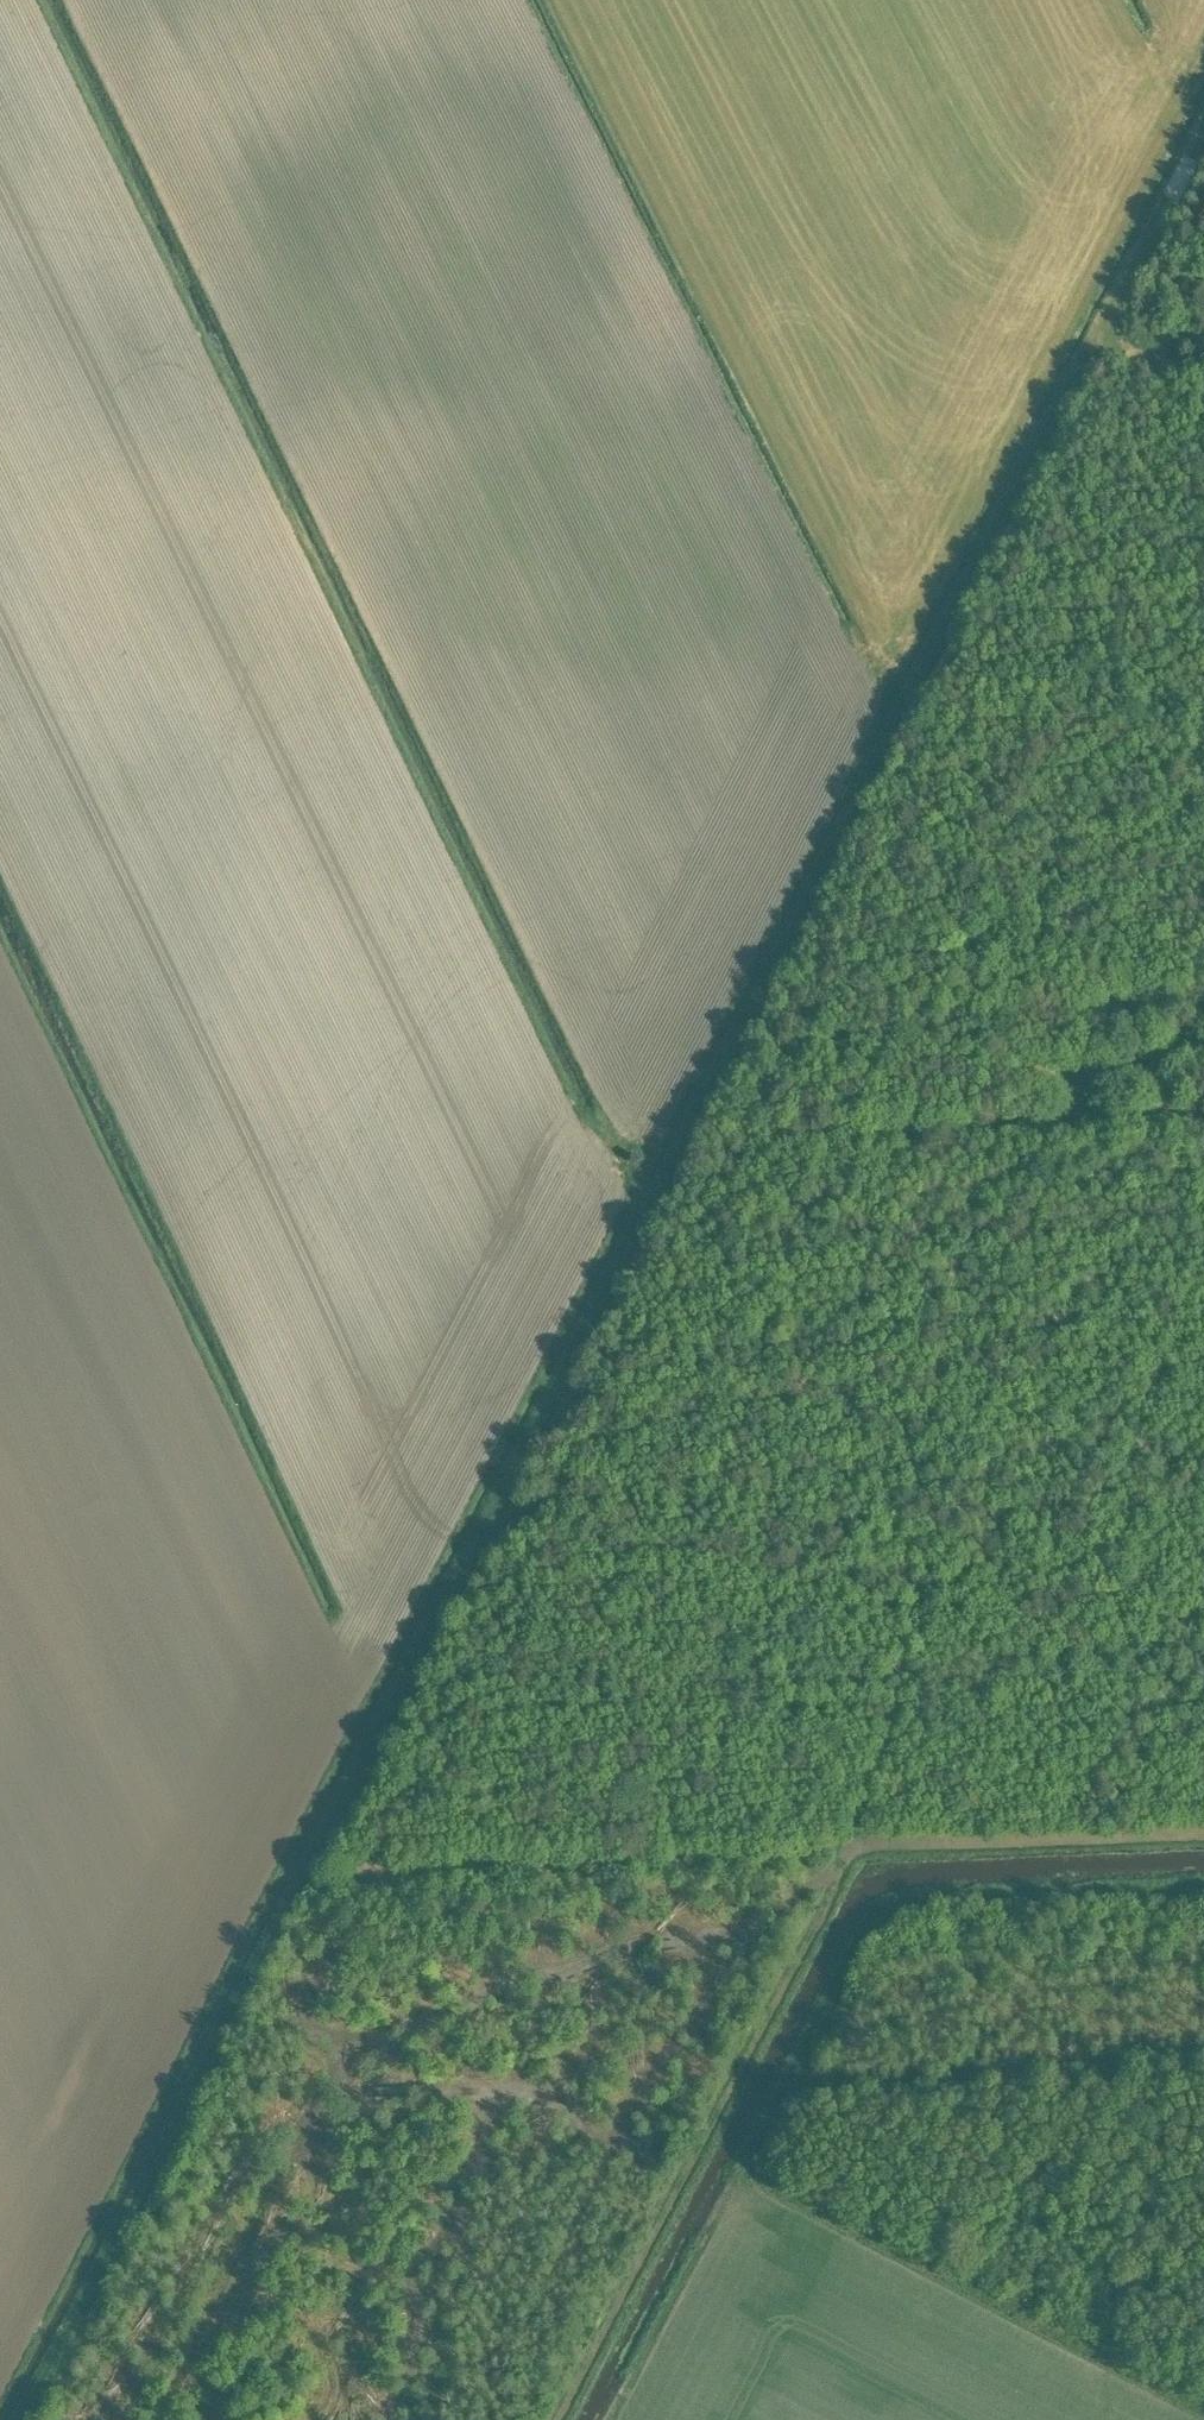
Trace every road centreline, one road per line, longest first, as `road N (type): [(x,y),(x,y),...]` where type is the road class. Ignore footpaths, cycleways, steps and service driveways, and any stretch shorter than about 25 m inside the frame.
road 1 (track): [(825,1860),(831,1884),(819,1915),(558,2419)]
road 2 (track): [(825,1860),(1203,1842)]

